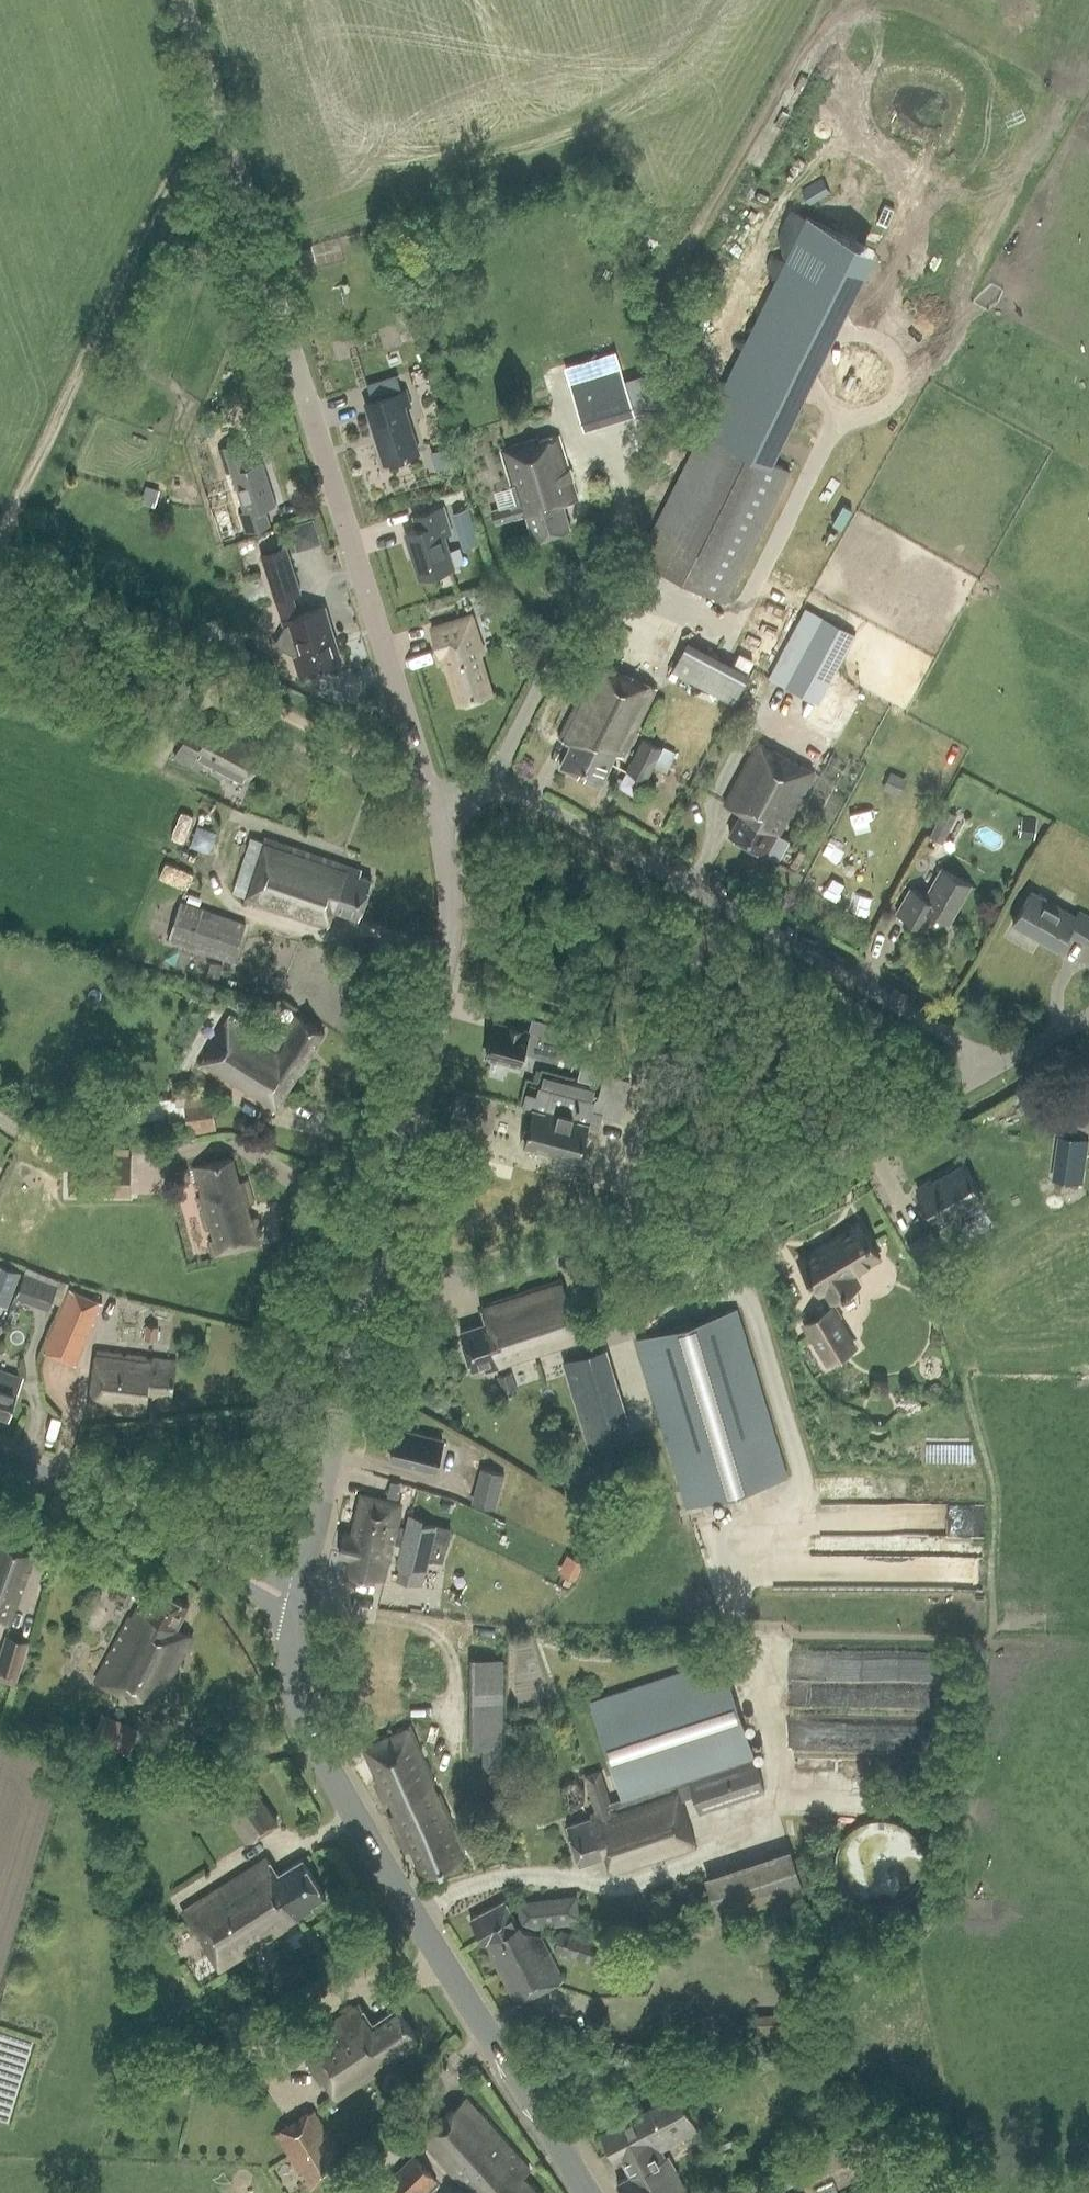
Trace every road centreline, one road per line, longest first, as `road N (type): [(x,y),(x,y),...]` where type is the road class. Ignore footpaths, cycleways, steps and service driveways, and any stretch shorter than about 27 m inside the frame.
road 1 (tertiary): [(435,812),(181,0)]
road 2 (secondary): [(589,2192),(315,1743),(291,1664),(294,1601)]
road 3 (unclassified): [(391,1264),(492,1276),(685,1220),(808,1174),(987,1073)]
road 4 (residential): [(987,1073),(954,1039),(494,780)]
road 5 (track): [(217,114),(178,157),(0,542)]
road 6 (track): [(428,787),(0,570)]
road 7 (tertiary): [(391,1264),(389,1195),(449,947),(451,890),(435,812)]
road 8 (tertiary): [(294,1601),(357,1341),(391,1264)]
road 9 (secondary): [(294,1601),(0,1463)]
road 10 (residential): [(494,780),(594,577),(600,556),(591,506)]

